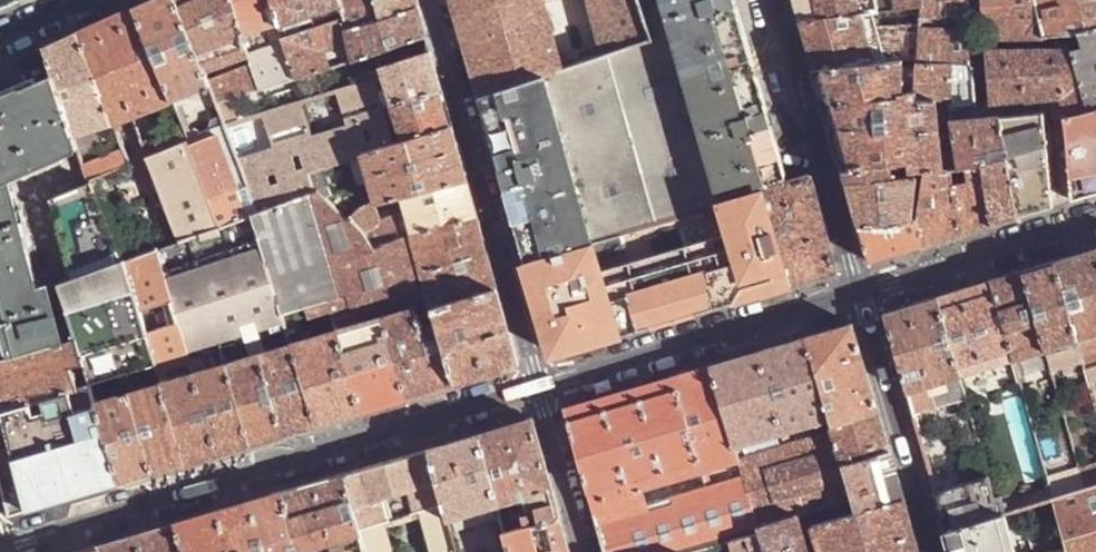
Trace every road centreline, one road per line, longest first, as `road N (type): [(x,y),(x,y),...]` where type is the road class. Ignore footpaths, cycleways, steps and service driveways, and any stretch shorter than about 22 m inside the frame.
road 1 (residential): [(537,386),(0,544)]
road 2 (residential): [(537,386),(429,0)]
road 3 (residential): [(858,292),(537,386)]
road 4 (tertiary): [(776,0),(858,292)]
road 5 (tertiary): [(858,292),(932,551)]
road 6 (residential): [(1095,222),(858,292)]
road 7 (trunk): [(0,507),(181,551)]
road 8 (trunk): [(180,551),(0,507)]
road 9 (residential): [(584,551),(537,386)]

